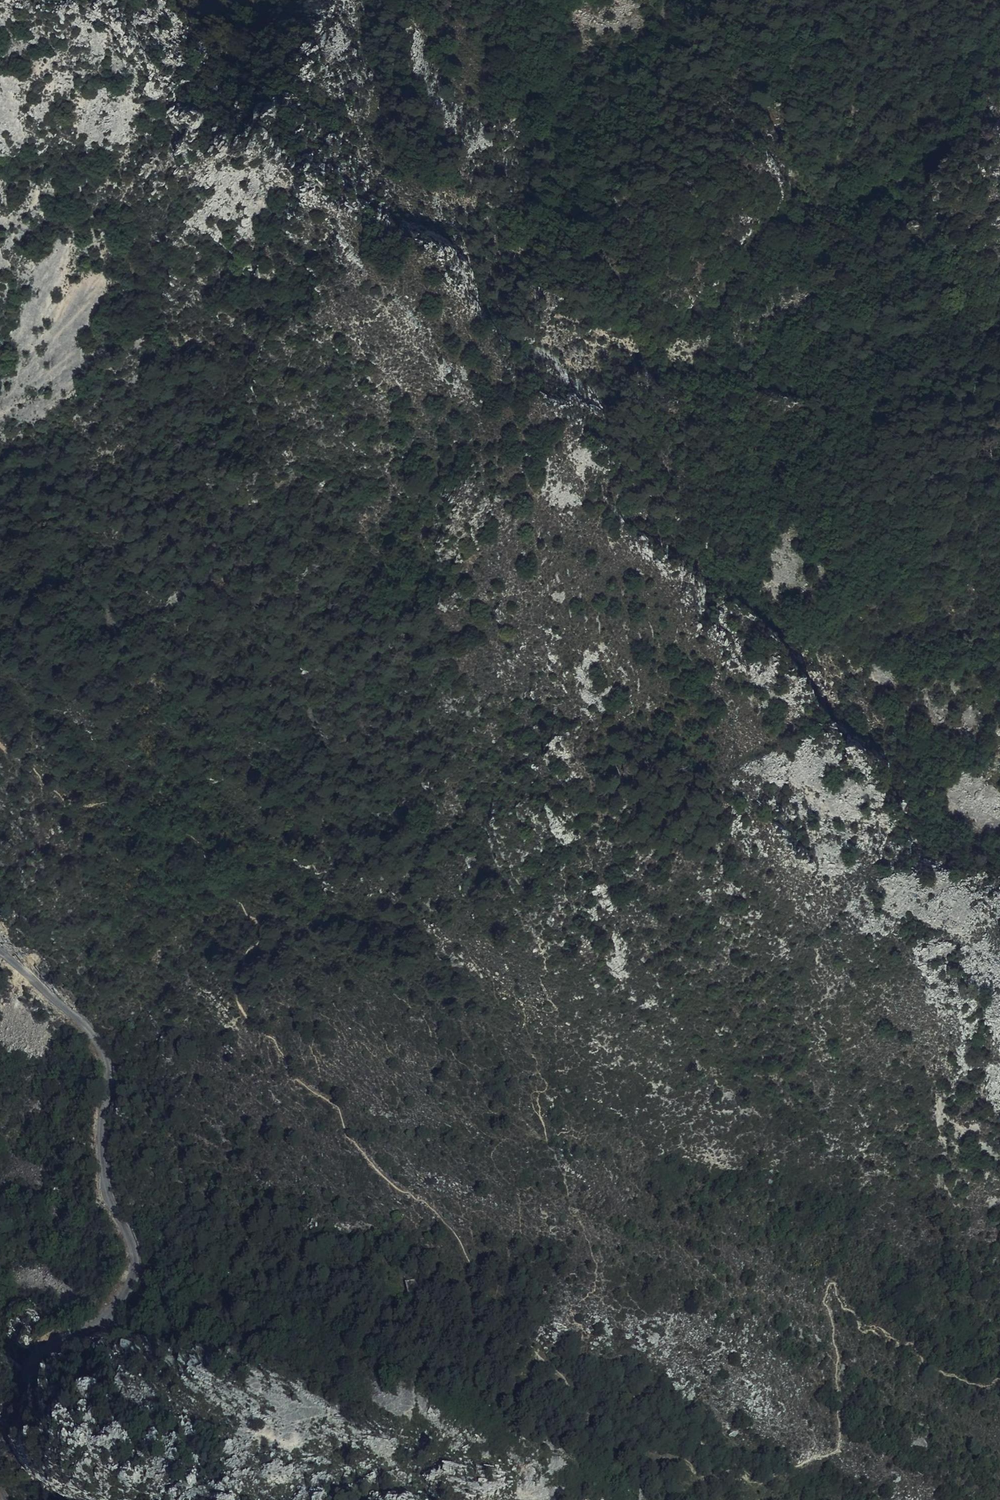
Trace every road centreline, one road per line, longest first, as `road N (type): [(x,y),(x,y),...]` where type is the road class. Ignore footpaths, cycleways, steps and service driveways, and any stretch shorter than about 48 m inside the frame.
road 1 (tertiary): [(0,952),(101,1050),(108,1075),(104,1179),(135,1265),(129,1296),(108,1320),(33,1363),(0,1404)]

